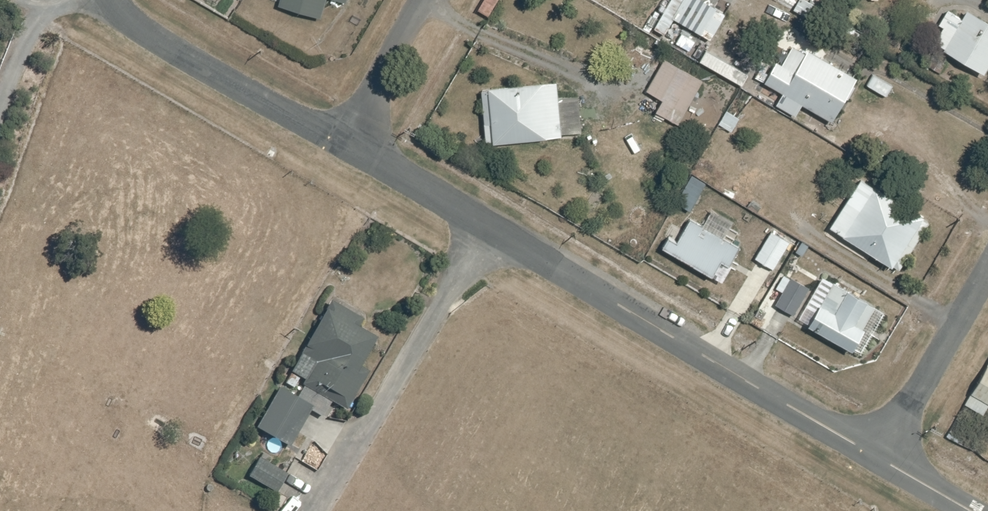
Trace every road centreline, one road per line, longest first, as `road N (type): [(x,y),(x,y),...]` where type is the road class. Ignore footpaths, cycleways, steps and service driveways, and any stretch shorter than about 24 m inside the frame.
road 1 (residential): [(880,459),(340,144)]
road 2 (residential): [(340,144),(141,30),(107,0)]
road 3 (residential): [(880,459),(987,273)]
road 4 (residential): [(340,144),(423,0)]

